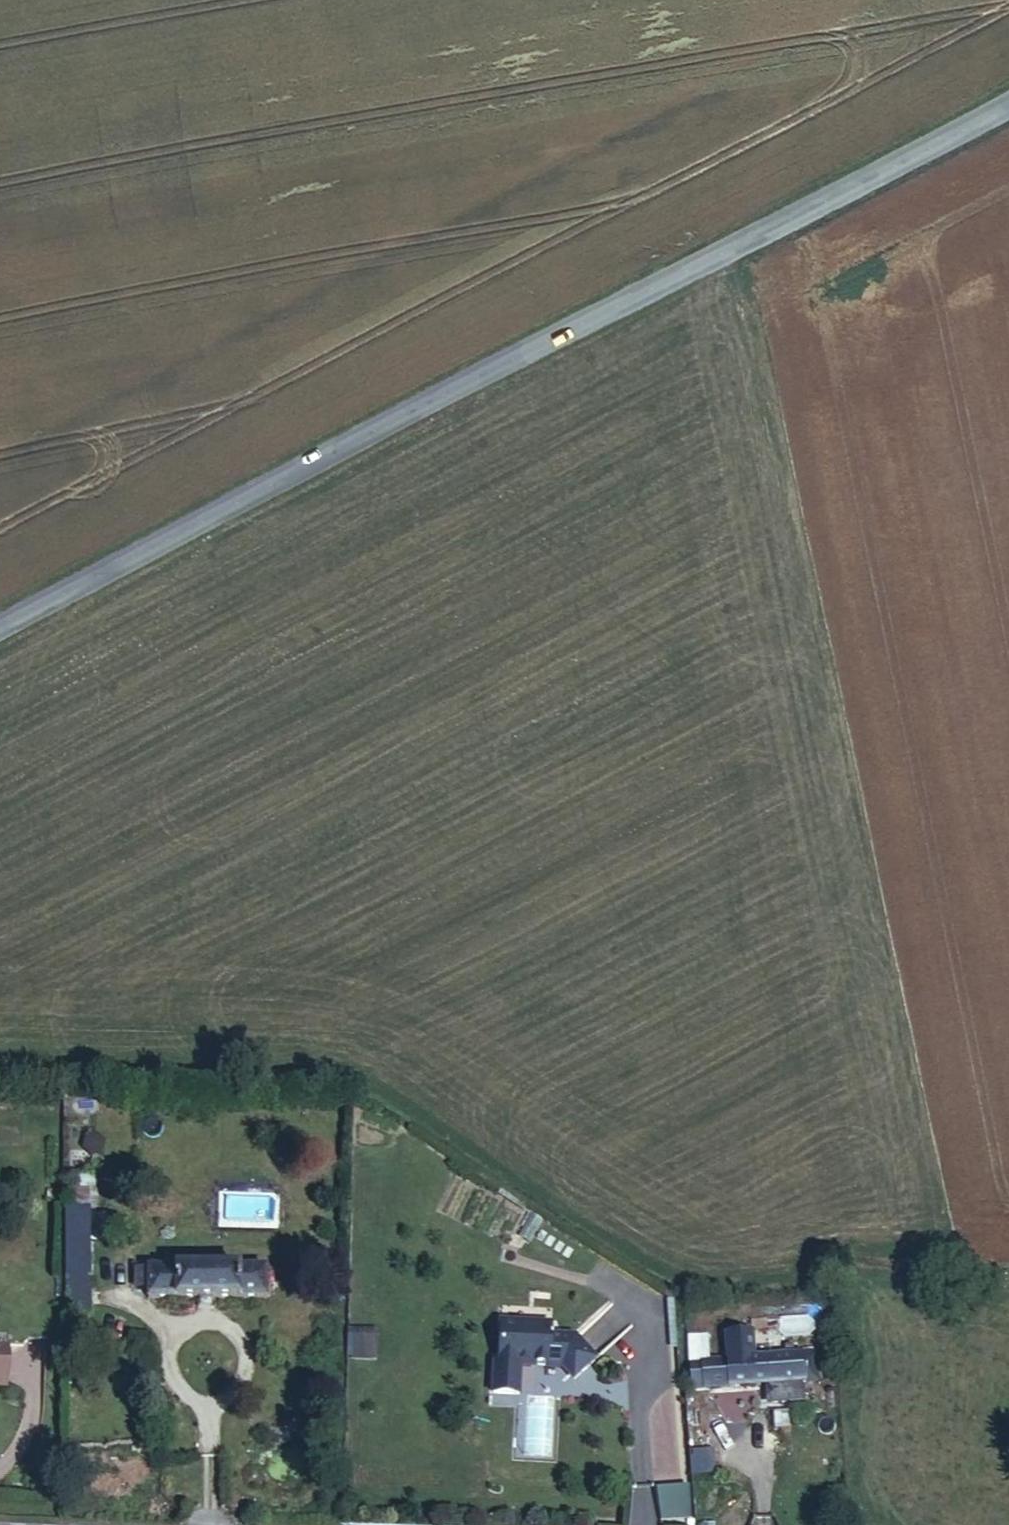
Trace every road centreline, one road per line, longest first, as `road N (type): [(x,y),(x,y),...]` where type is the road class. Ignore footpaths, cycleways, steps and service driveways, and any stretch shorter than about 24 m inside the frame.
road 1 (tertiary): [(0,635),(557,333),(1008,108)]

